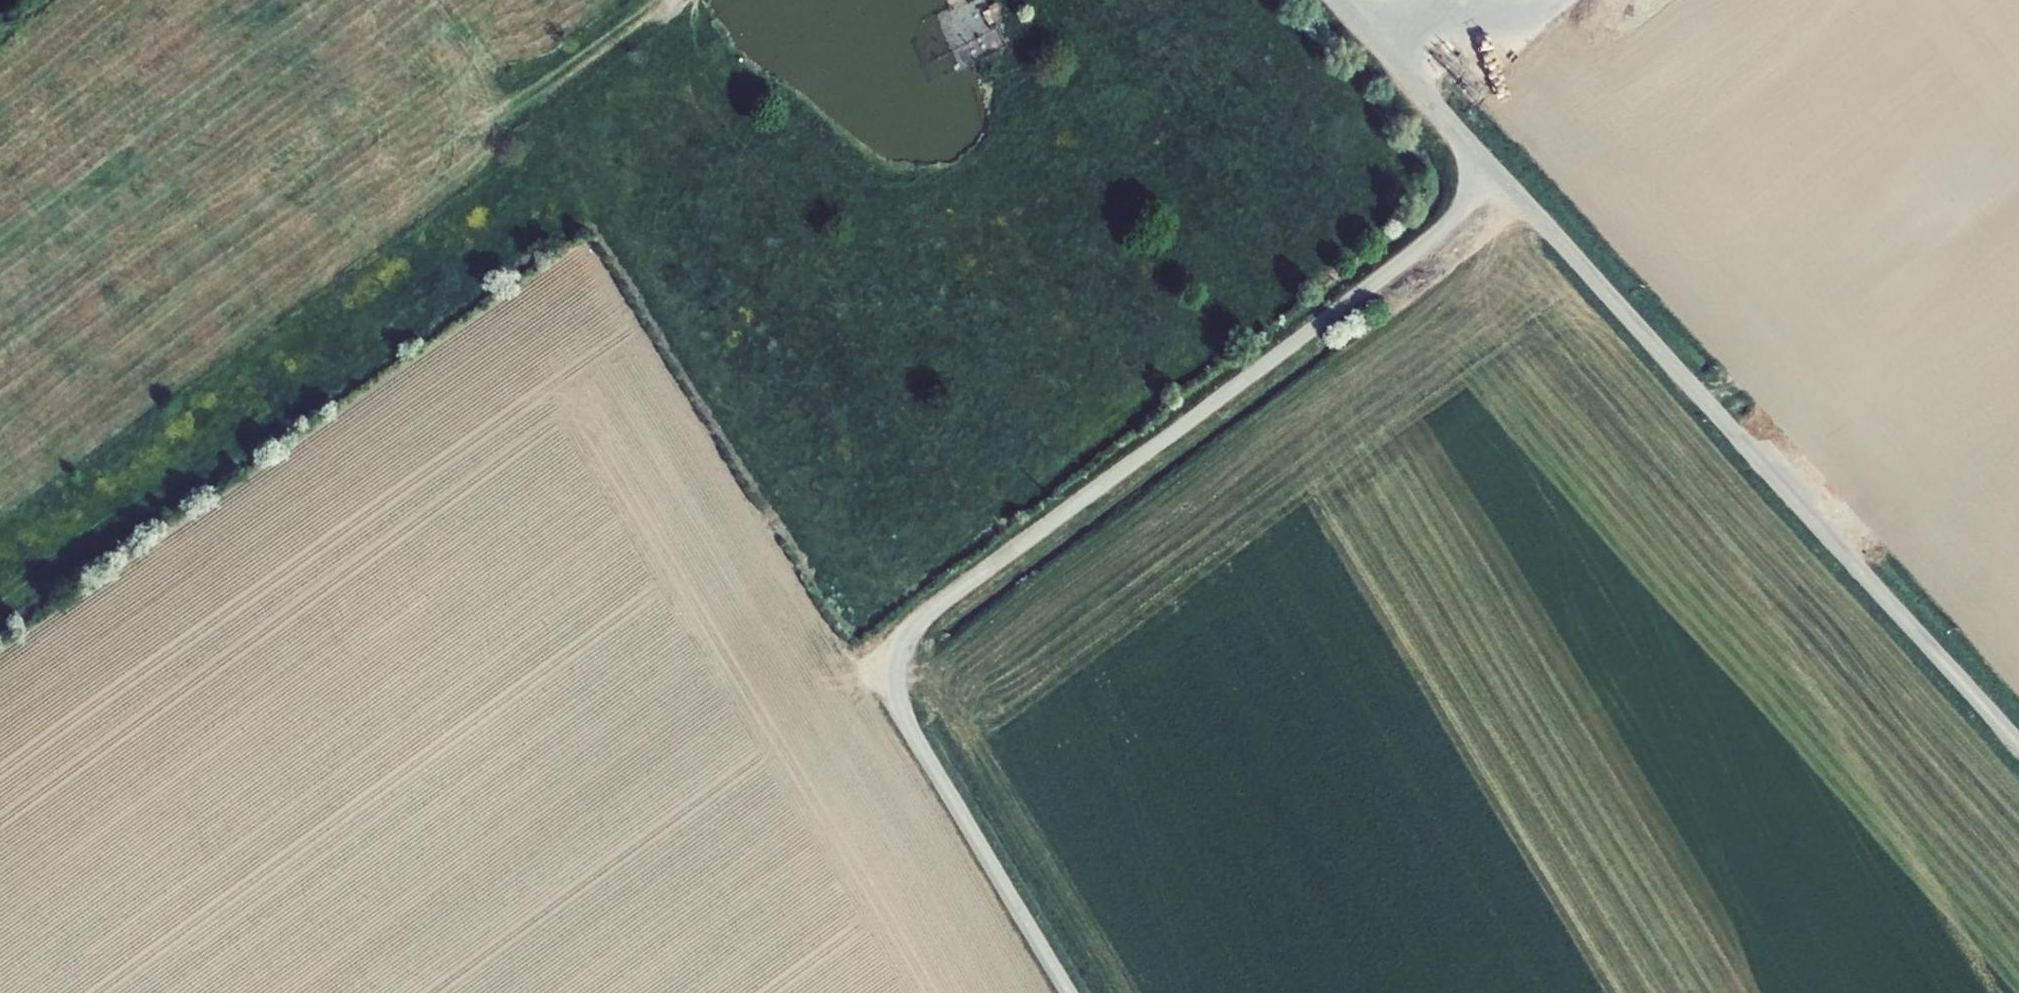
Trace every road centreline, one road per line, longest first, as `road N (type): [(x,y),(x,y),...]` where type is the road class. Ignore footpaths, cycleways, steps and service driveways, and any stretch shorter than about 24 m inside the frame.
road 1 (unclassified): [(1508,184),(906,633),(894,677),(904,712),(1070,992)]
road 2 (tertiary): [(1508,184),(2018,744)]
road 3 (tertiary): [(1337,0),(1508,184)]

